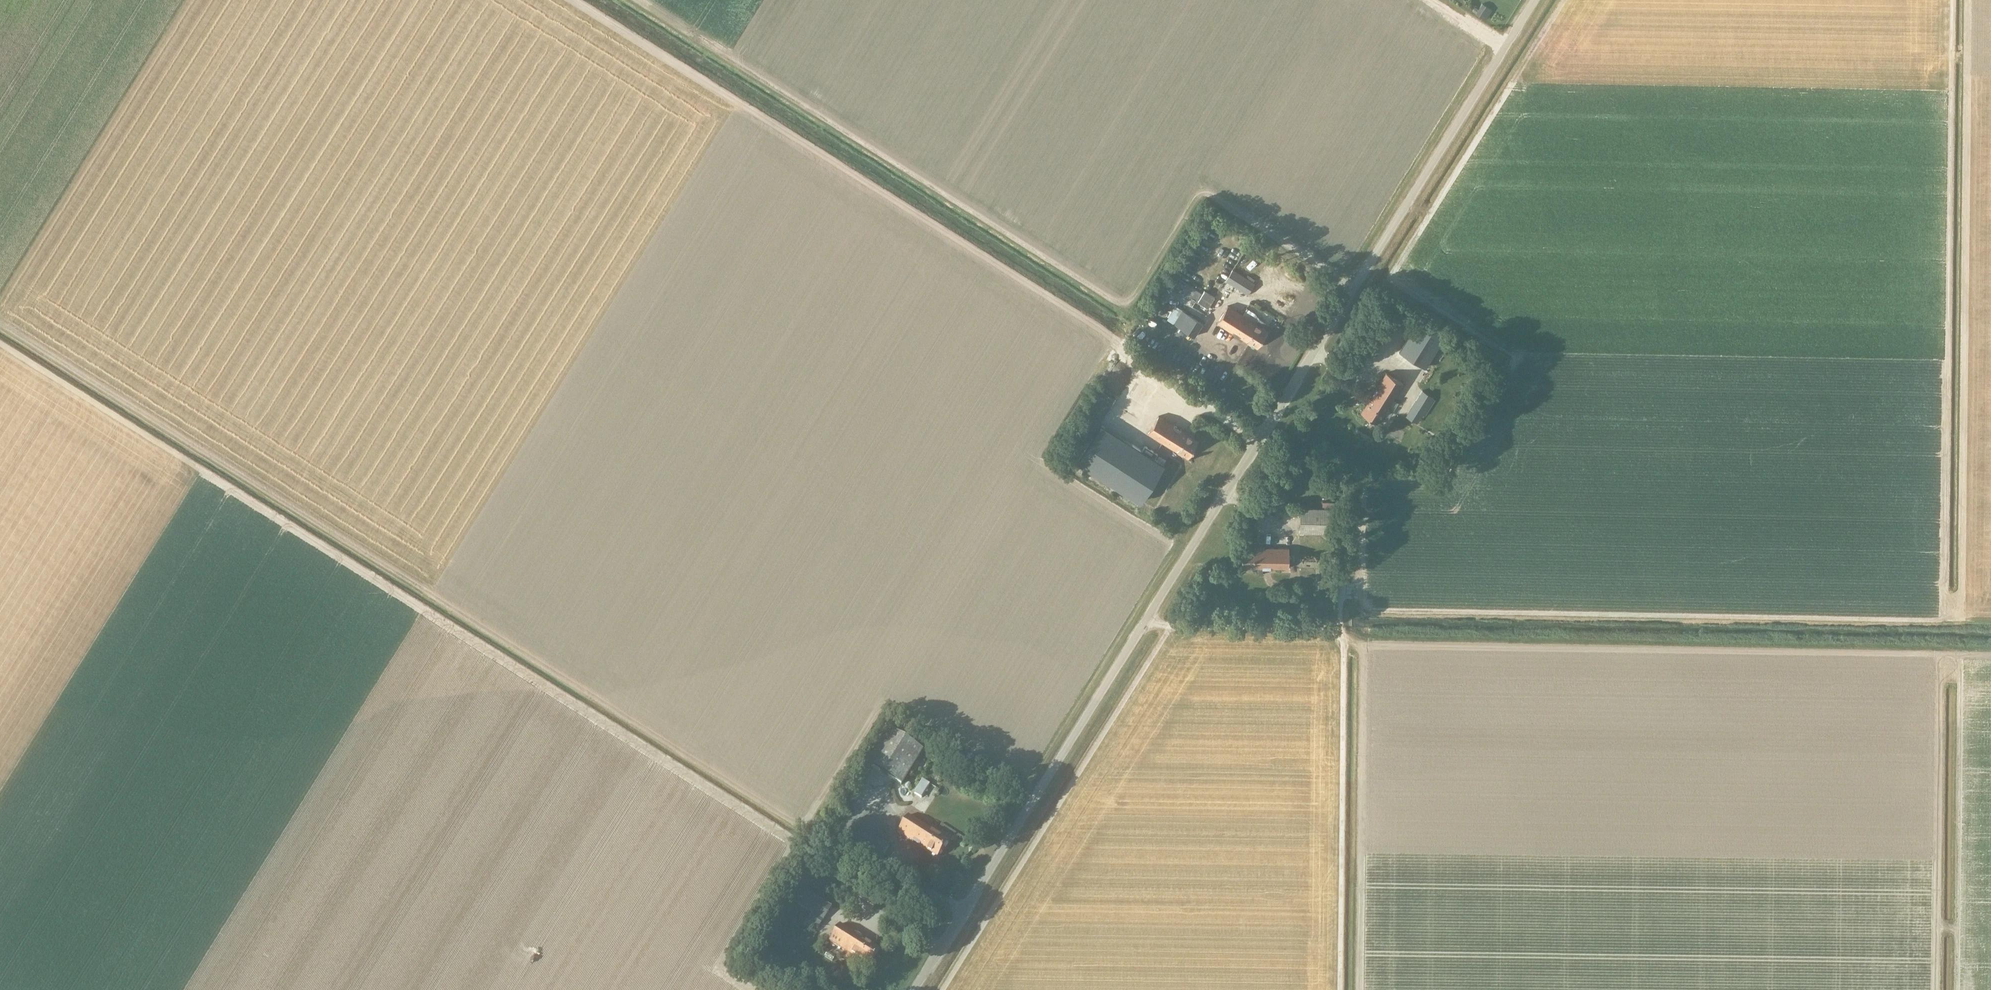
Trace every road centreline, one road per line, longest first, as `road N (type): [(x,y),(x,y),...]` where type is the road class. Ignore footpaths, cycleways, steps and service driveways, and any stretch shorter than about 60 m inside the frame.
road 1 (unclassified): [(913,989),(1534,0)]

